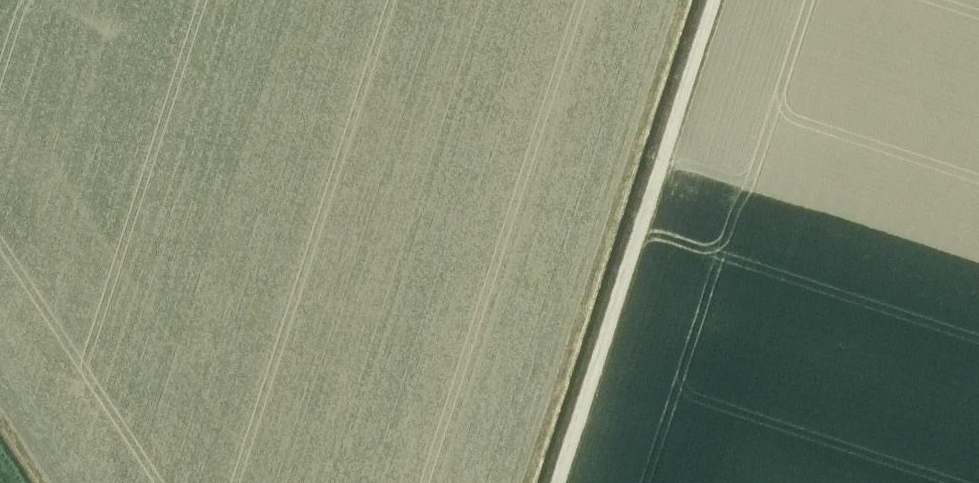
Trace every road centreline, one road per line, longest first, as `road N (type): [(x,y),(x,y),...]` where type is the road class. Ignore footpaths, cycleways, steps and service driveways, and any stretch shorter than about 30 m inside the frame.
road 1 (track): [(720,0),(563,482)]

